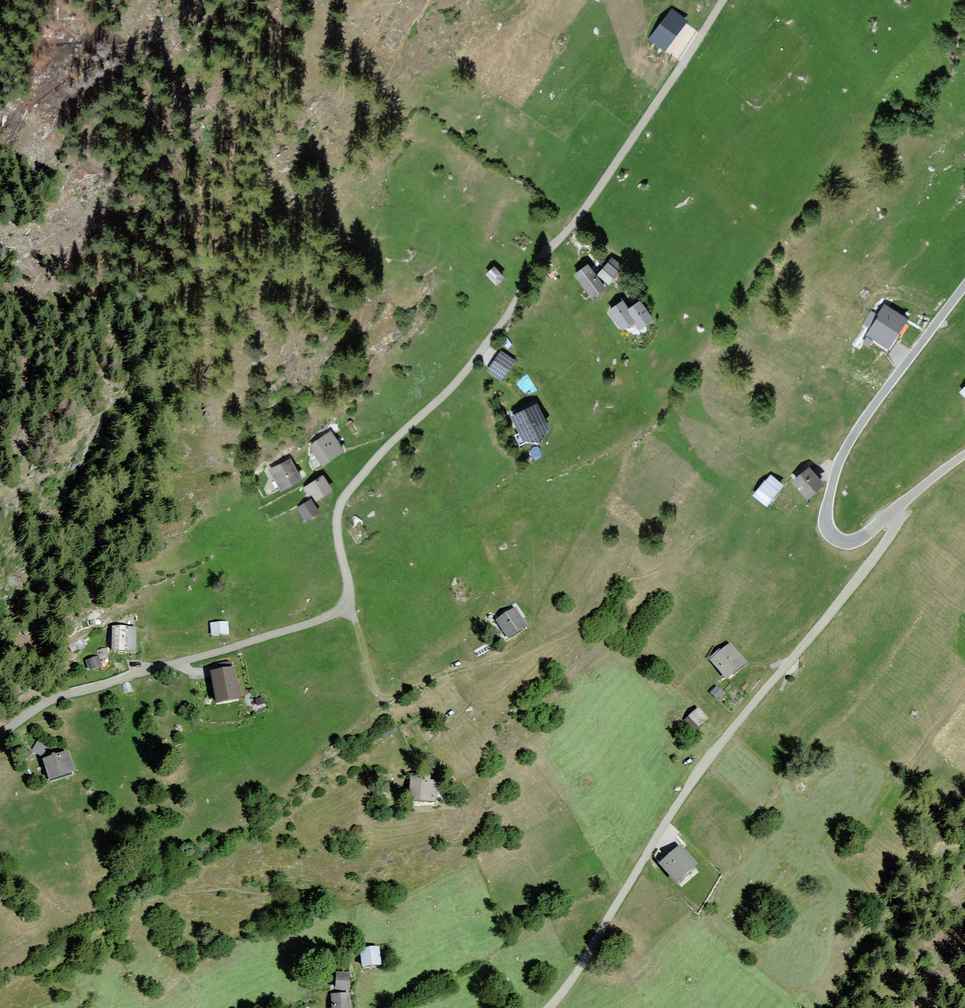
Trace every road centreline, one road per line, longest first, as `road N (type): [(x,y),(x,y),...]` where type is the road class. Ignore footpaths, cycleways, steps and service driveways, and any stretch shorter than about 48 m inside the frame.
road 1 (residential): [(724,0),(472,366),(343,501),(337,520),(347,610),(247,634),(43,705),(0,740)]
road 2 (track): [(897,508),(887,541),(703,769),(573,985),(548,1007)]
road 3 (residential): [(964,286),(857,428),(836,470),(829,530),(860,538),(964,454)]
road 4 (track): [(349,603),(395,691),(509,662)]

